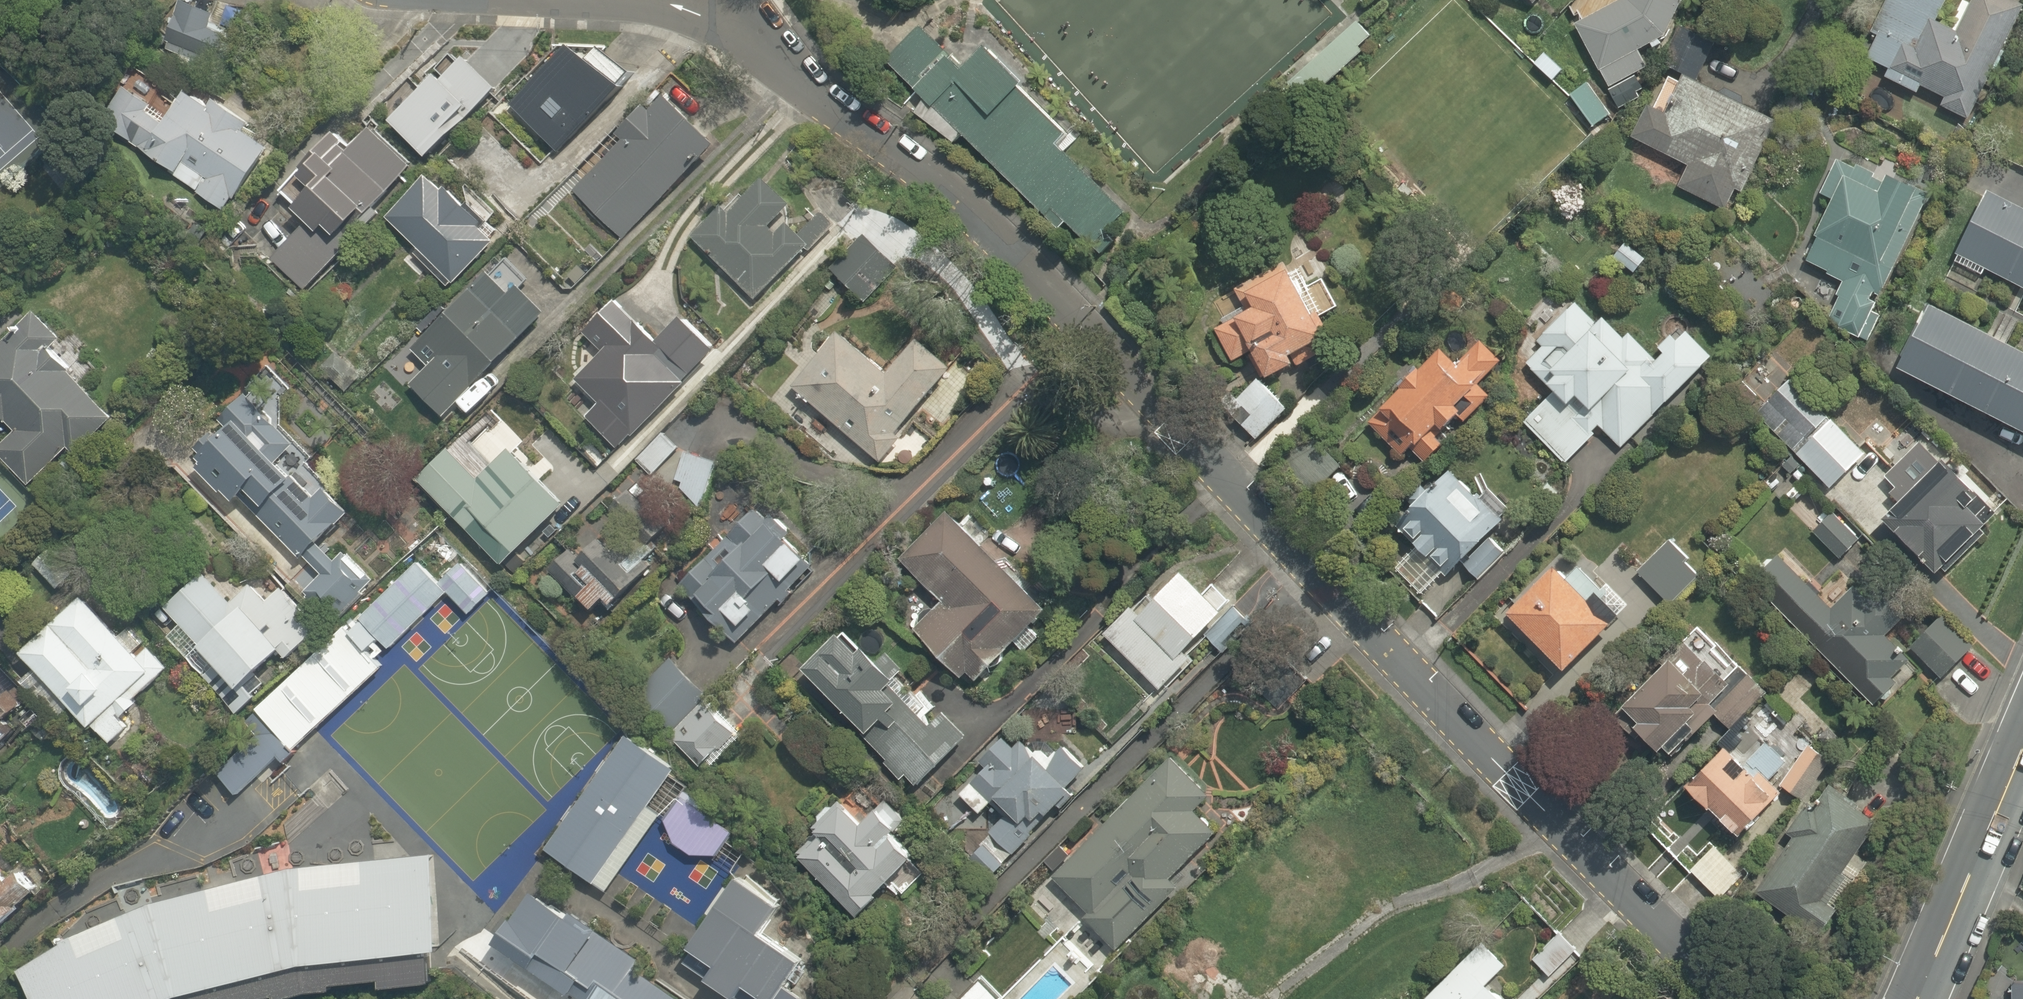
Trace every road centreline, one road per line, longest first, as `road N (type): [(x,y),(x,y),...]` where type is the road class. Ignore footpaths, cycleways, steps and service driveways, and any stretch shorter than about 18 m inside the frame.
road 1 (residential): [(734,9),(1005,244),(1512,780),(1735,998)]
road 2 (secondary): [(1918,998),(2022,748)]

